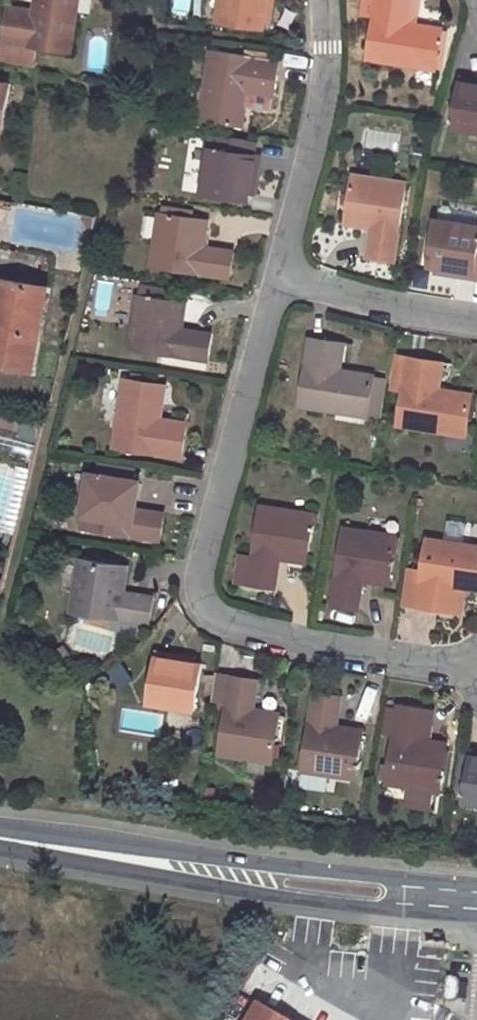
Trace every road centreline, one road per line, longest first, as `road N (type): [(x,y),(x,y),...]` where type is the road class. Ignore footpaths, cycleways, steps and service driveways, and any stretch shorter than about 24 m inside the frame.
road 1 (residential): [(283,284),(196,567),(201,598),(224,621),(446,662)]
road 2 (tertiary): [(0,843),(284,886),(476,900)]
road 3 (residential): [(323,0),(327,78),(283,284)]
road 4 (residential): [(283,284),(476,316)]

